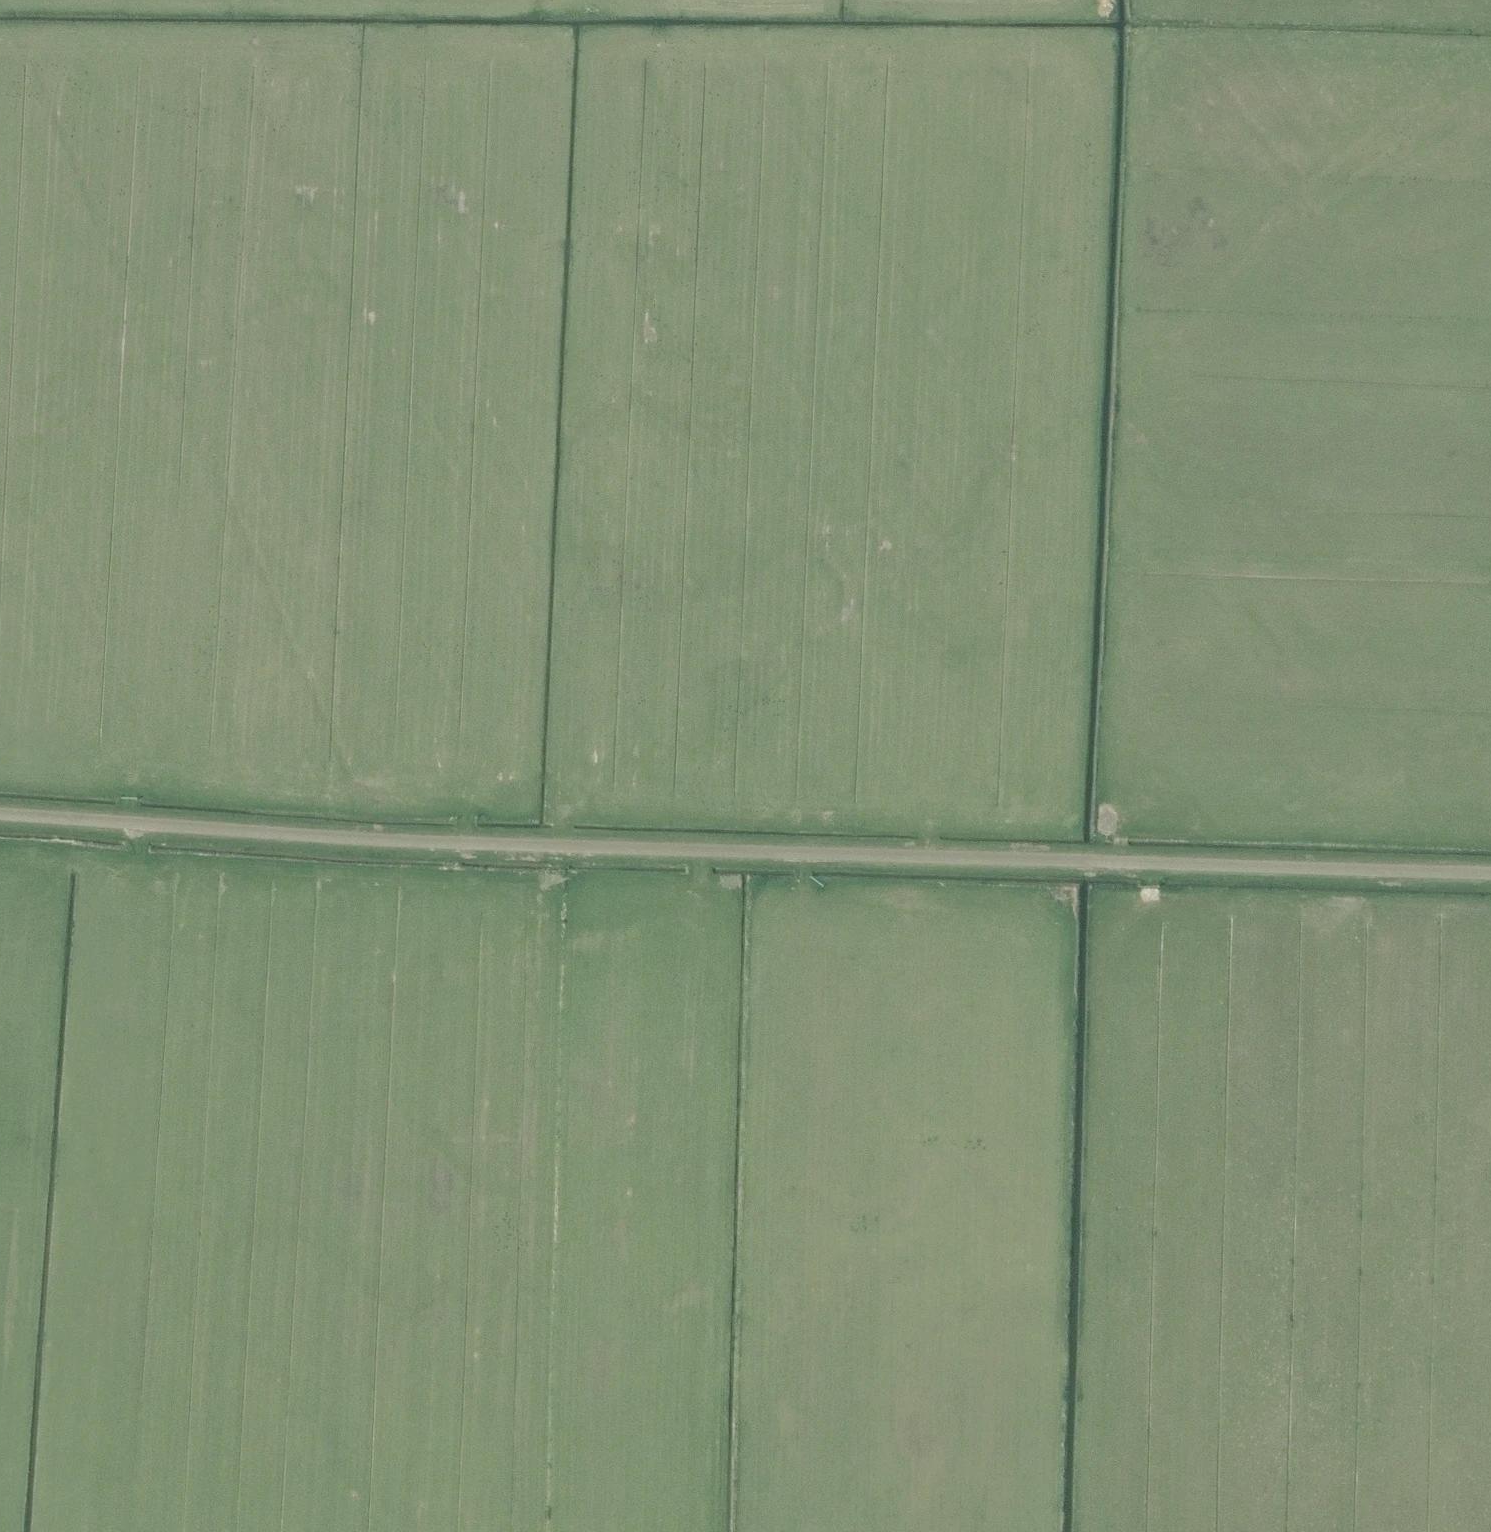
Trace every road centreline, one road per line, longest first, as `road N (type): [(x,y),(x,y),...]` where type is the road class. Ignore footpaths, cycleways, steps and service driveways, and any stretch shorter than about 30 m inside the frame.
road 1 (unclassified): [(1490,876),(1196,855),(338,828),(0,805)]

